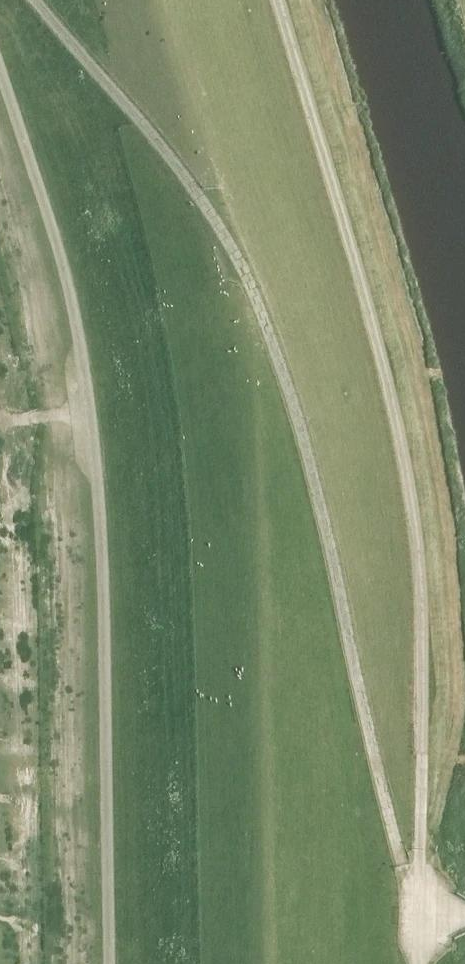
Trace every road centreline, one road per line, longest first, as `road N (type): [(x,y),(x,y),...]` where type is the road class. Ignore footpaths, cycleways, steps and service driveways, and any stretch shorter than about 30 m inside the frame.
road 1 (track): [(420,913),(308,451),(257,301),(196,187),(38,0)]
road 2 (track): [(283,0),(355,240),(413,489),(424,623),(420,913)]
road 3 (track): [(112,963),(101,495),(90,389),(54,228),(0,63)]

